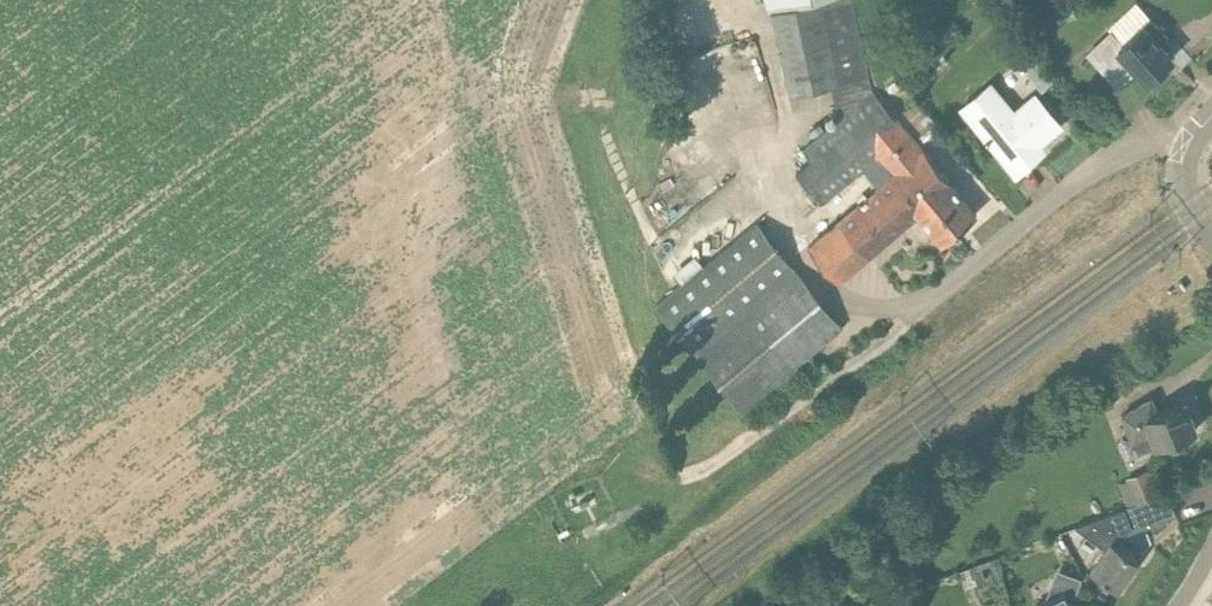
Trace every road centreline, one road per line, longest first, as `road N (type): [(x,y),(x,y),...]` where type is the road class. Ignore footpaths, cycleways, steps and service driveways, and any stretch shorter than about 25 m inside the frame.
road 1 (tertiary): [(1211,235),(1183,181),(1191,145),(1211,117)]

